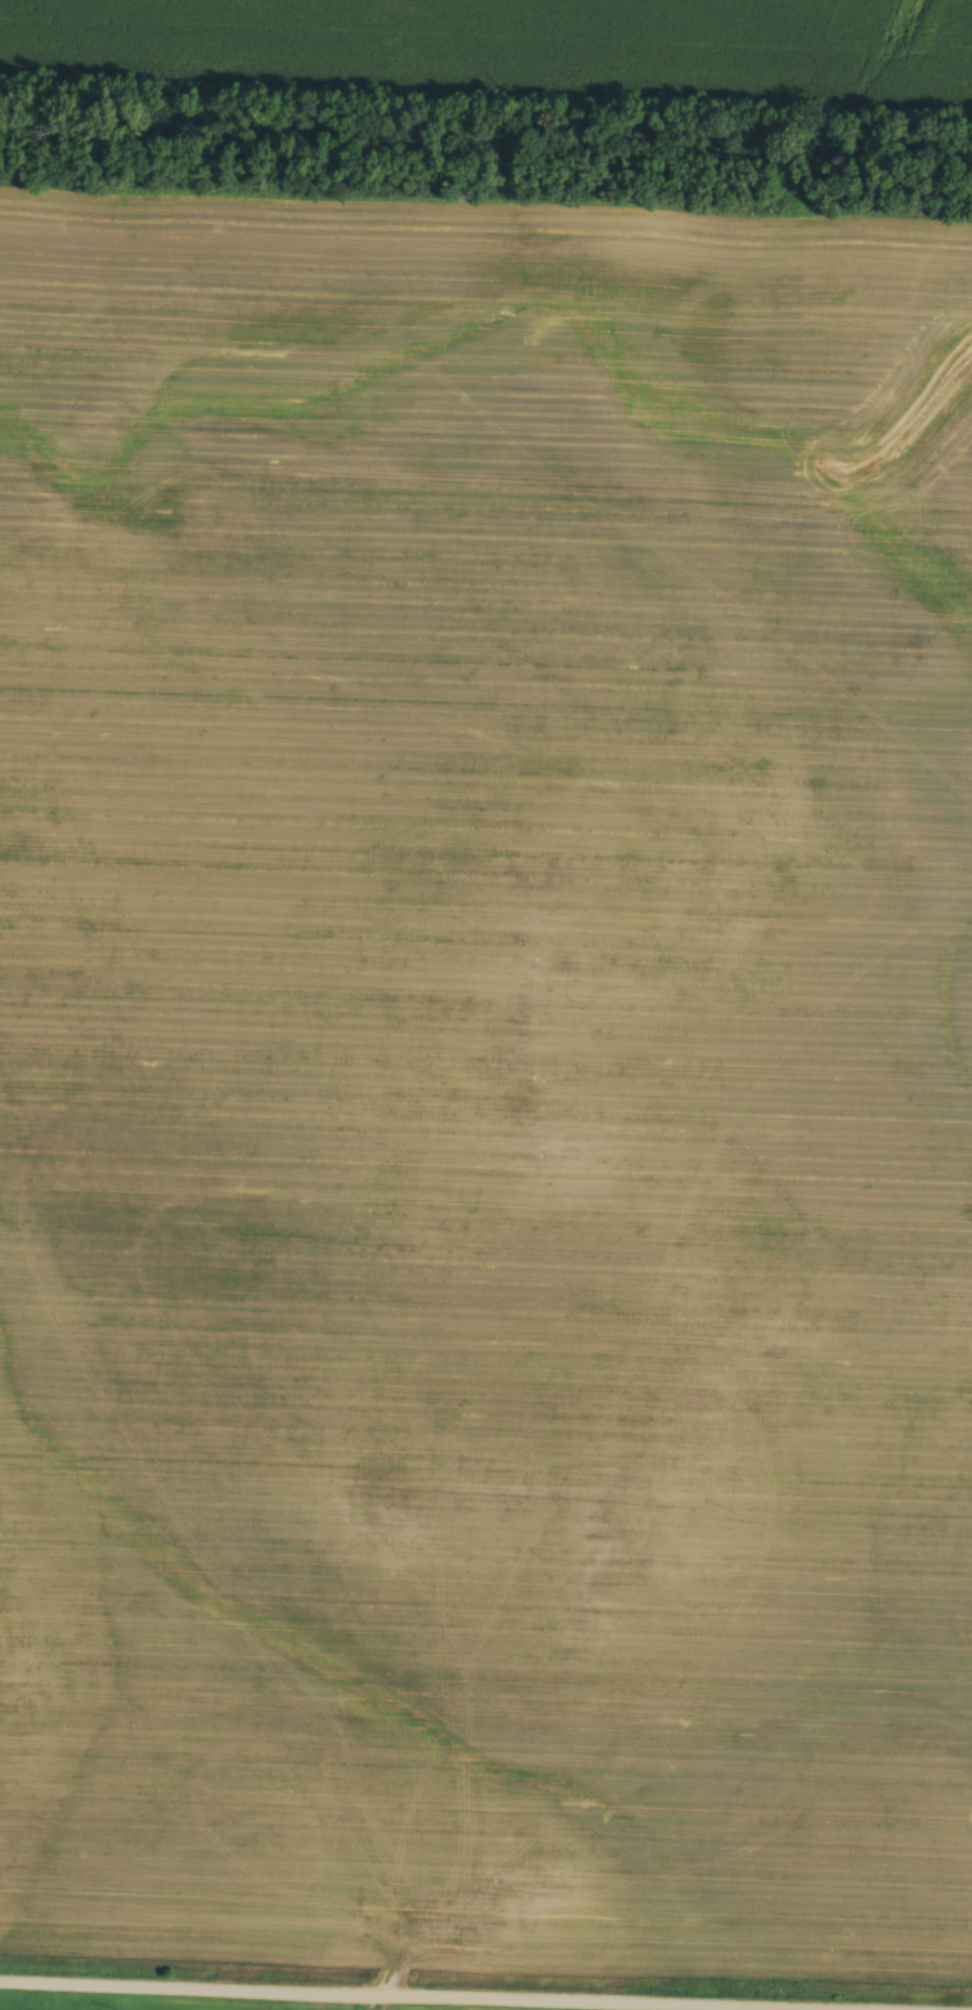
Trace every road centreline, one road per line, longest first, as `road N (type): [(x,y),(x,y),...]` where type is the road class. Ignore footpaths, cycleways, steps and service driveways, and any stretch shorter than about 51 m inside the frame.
road 1 (residential): [(853,2009),(0,1981)]

